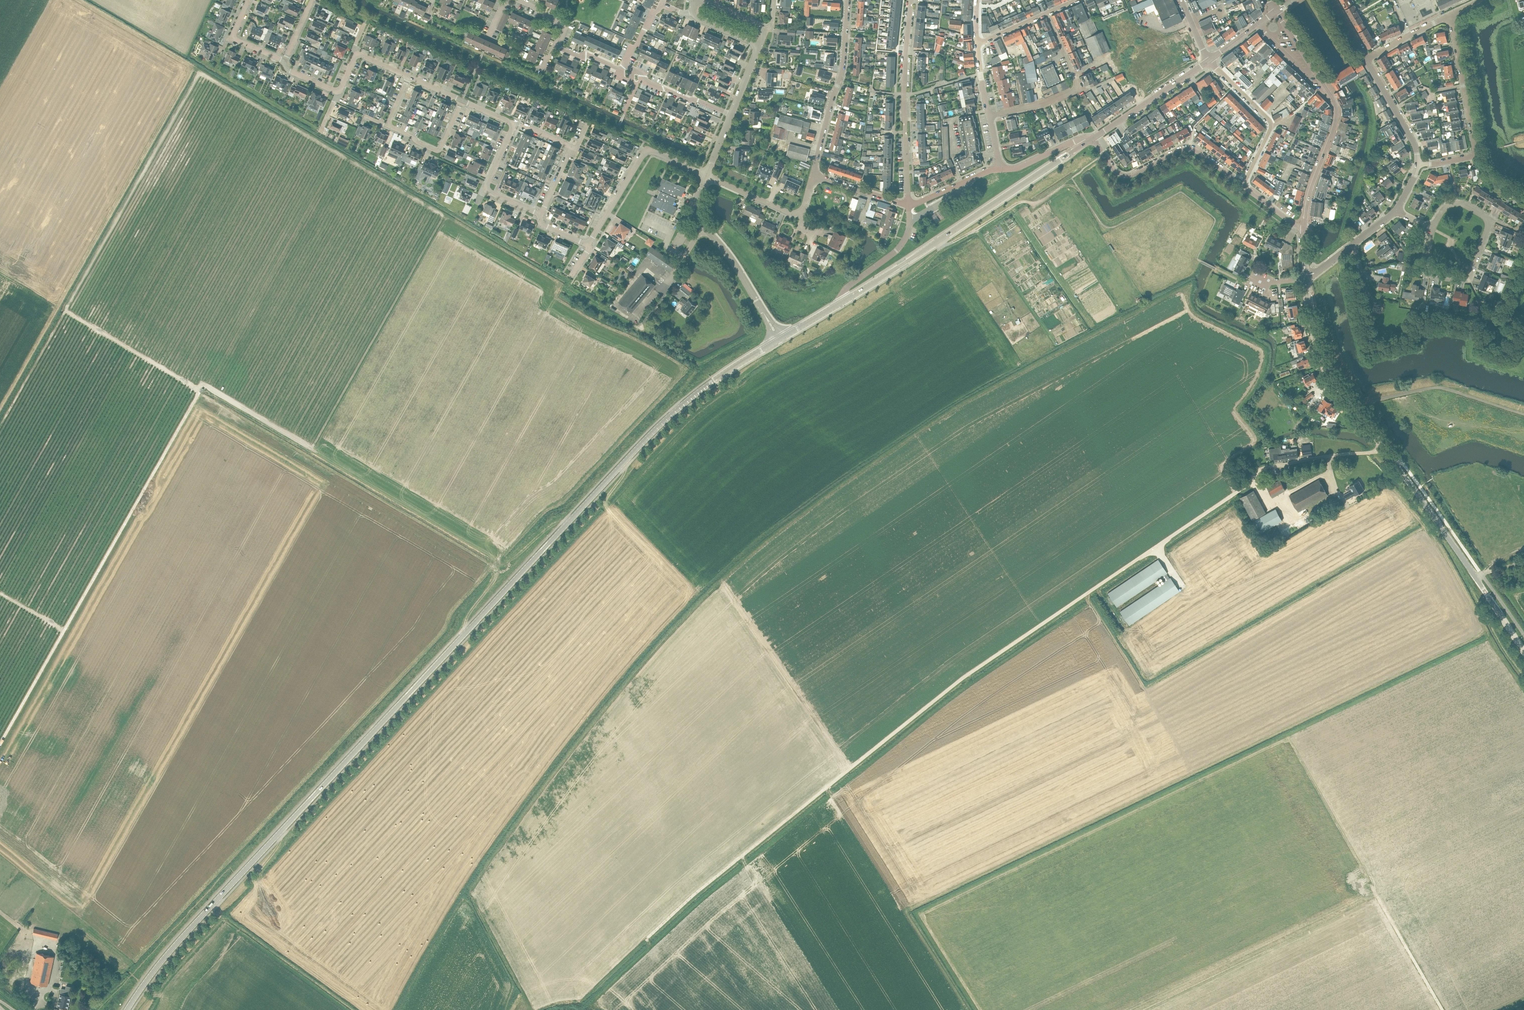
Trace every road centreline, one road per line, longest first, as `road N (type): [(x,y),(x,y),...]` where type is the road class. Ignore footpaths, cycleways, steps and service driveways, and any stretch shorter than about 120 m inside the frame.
road 1 (secondary): [(127,1009),(164,959),(660,425),(779,339)]
road 2 (secondary): [(840,304),(1092,139)]
road 3 (secondary): [(1383,447),(1523,651)]
road 4 (residential): [(707,176),(654,152),(642,155),(588,243),(543,225),(541,214)]
road 5 (residential): [(909,204),(904,96),(912,0)]
road 6 (residential): [(1418,163),(1476,150),(1451,15)]
road 7 (secondary): [(1306,277),(1327,371),(1383,447)]
road 8 (secondary): [(1092,139),(1120,176),(1187,149),(1242,186)]
road 9 (residential): [(1432,228),(1453,202),(1490,220),(1467,277),(1435,274),(1426,260)]
road 10 (track): [(940,239),(953,242),(1019,203),(1041,201),(1098,159)]
road 11 (residential): [(813,176),(843,69),(848,0)]
road 12 (secondary): [(1305,229),(1337,114),(1314,68)]
road 13 (residential): [(990,116),(1075,89),(1048,13)]
road 14 (unclassified): [(1243,488),(1267,467),(1383,447)]
road 15 (secondary): [(1092,139),(1209,61)]
road 16 (unclassified): [(779,339),(705,227)]
road 17 (residential): [(840,304),(847,287),(907,237),(909,204)]

